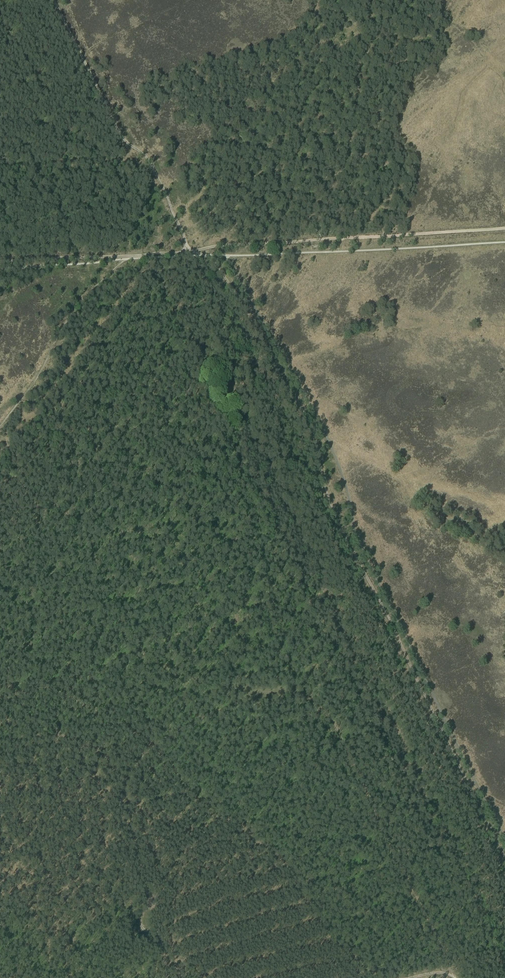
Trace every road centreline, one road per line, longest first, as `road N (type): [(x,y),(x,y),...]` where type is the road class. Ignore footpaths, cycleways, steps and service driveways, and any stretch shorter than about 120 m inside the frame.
road 1 (track): [(168,977),(158,938),(141,922),(151,904),(125,785),(164,738),(239,701),(288,692),(314,705),(339,734),(450,974)]
road 2 (track): [(202,249),(313,432),(333,509),(504,857)]
road 3 (track): [(504,228),(202,249)]
road 4 (track): [(54,0),(126,143),(164,187),(194,255)]
road 5 (track): [(202,249),(0,261)]

